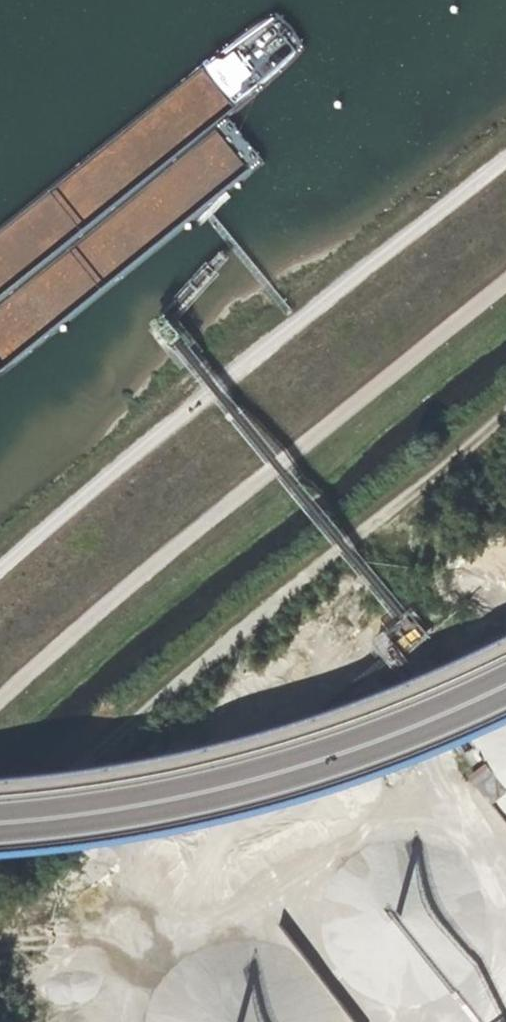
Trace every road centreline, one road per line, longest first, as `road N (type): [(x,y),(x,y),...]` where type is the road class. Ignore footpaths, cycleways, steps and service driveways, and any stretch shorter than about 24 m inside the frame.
road 1 (track): [(505,276),(95,613),(0,702)]
road 2 (track): [(505,416),(0,842)]
road 3 (track): [(0,566),(264,342),(505,158)]
road 4 (primary): [(505,695),(280,780),(64,823)]
road 5 (track): [(0,944),(48,952),(219,902)]

